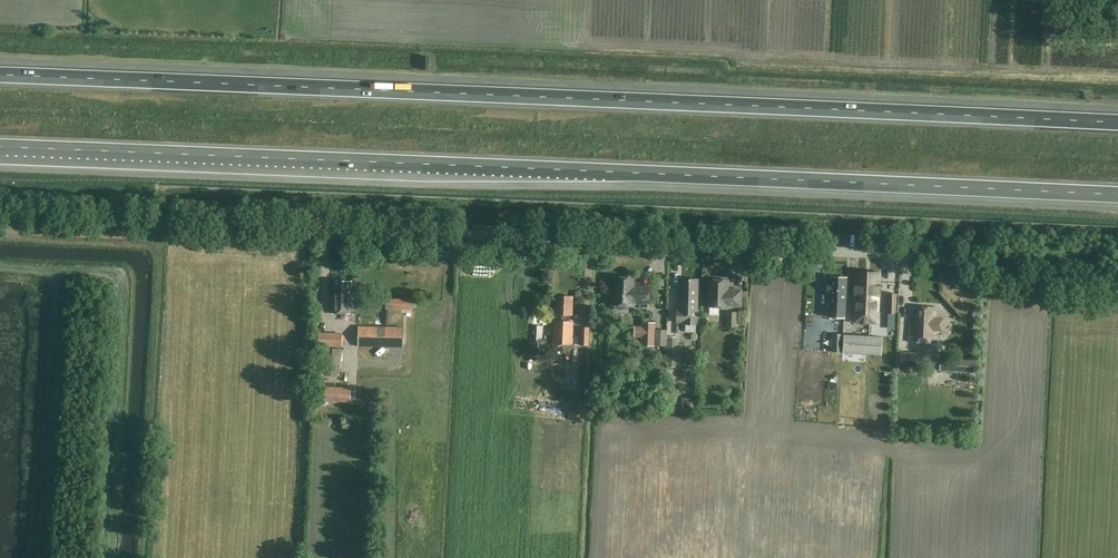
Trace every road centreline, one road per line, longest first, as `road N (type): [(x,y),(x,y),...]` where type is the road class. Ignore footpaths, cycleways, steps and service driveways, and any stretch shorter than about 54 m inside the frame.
road 1 (motorway): [(0,147),(1117,195)]
road 2 (motorway): [(1117,122),(0,74)]
road 3 (unclassified): [(1117,286),(923,256),(322,227)]

